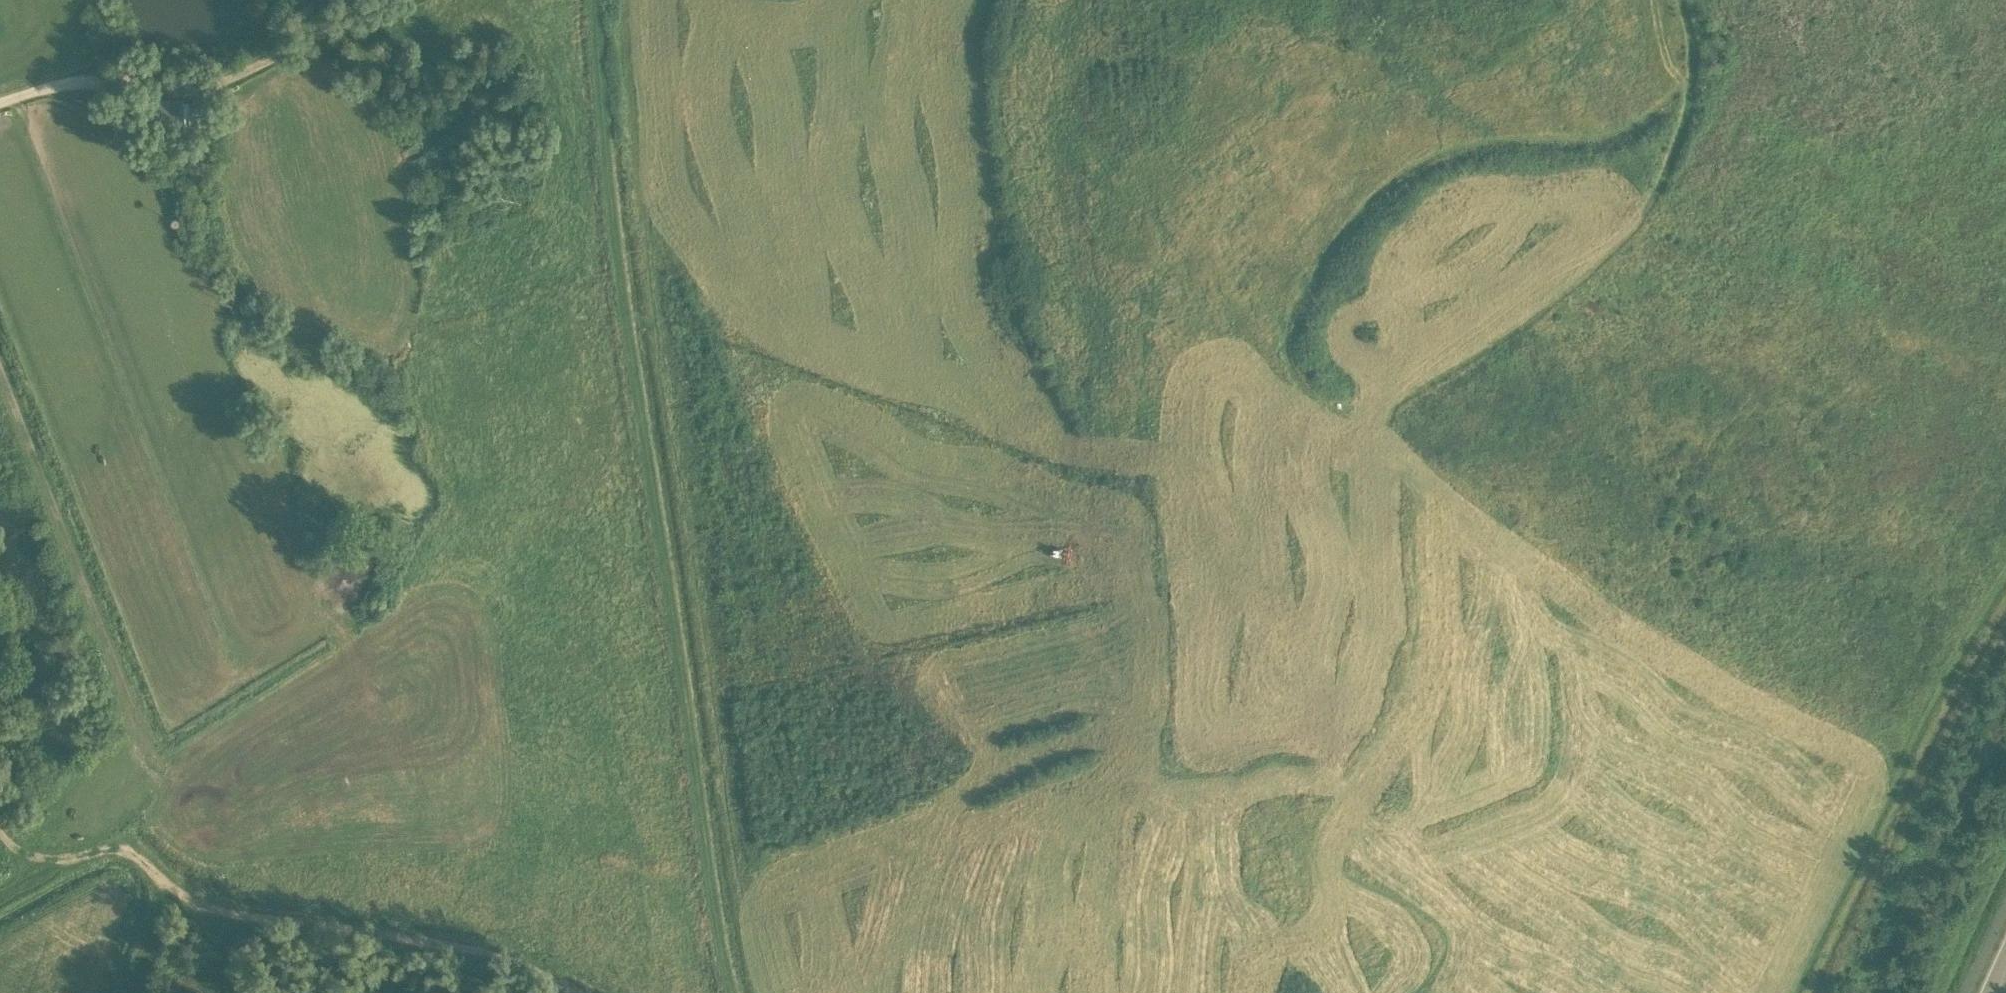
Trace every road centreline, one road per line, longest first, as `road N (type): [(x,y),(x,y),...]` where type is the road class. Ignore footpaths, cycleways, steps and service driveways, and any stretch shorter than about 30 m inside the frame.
road 1 (track): [(0,833),(41,858),(124,850),(212,906),(321,933),(469,953),(580,992)]
road 2 (track): [(403,0),(214,83),(179,87),(90,76),(0,104)]

